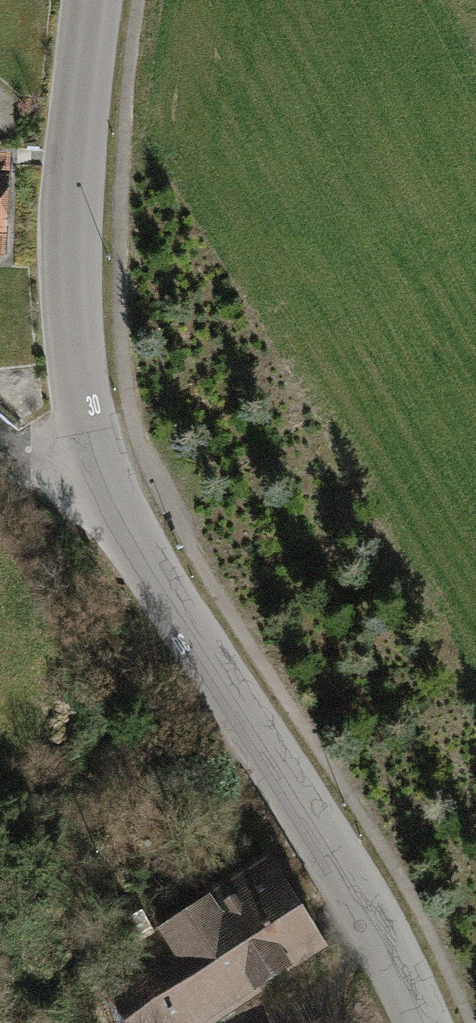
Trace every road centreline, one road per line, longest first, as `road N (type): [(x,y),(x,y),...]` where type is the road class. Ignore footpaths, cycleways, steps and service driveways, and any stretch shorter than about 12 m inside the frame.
road 1 (residential): [(244,707),(100,494),(77,402),(69,283),(81,57),(91,0)]
road 2 (residential): [(244,707),(351,886),(416,1022)]

